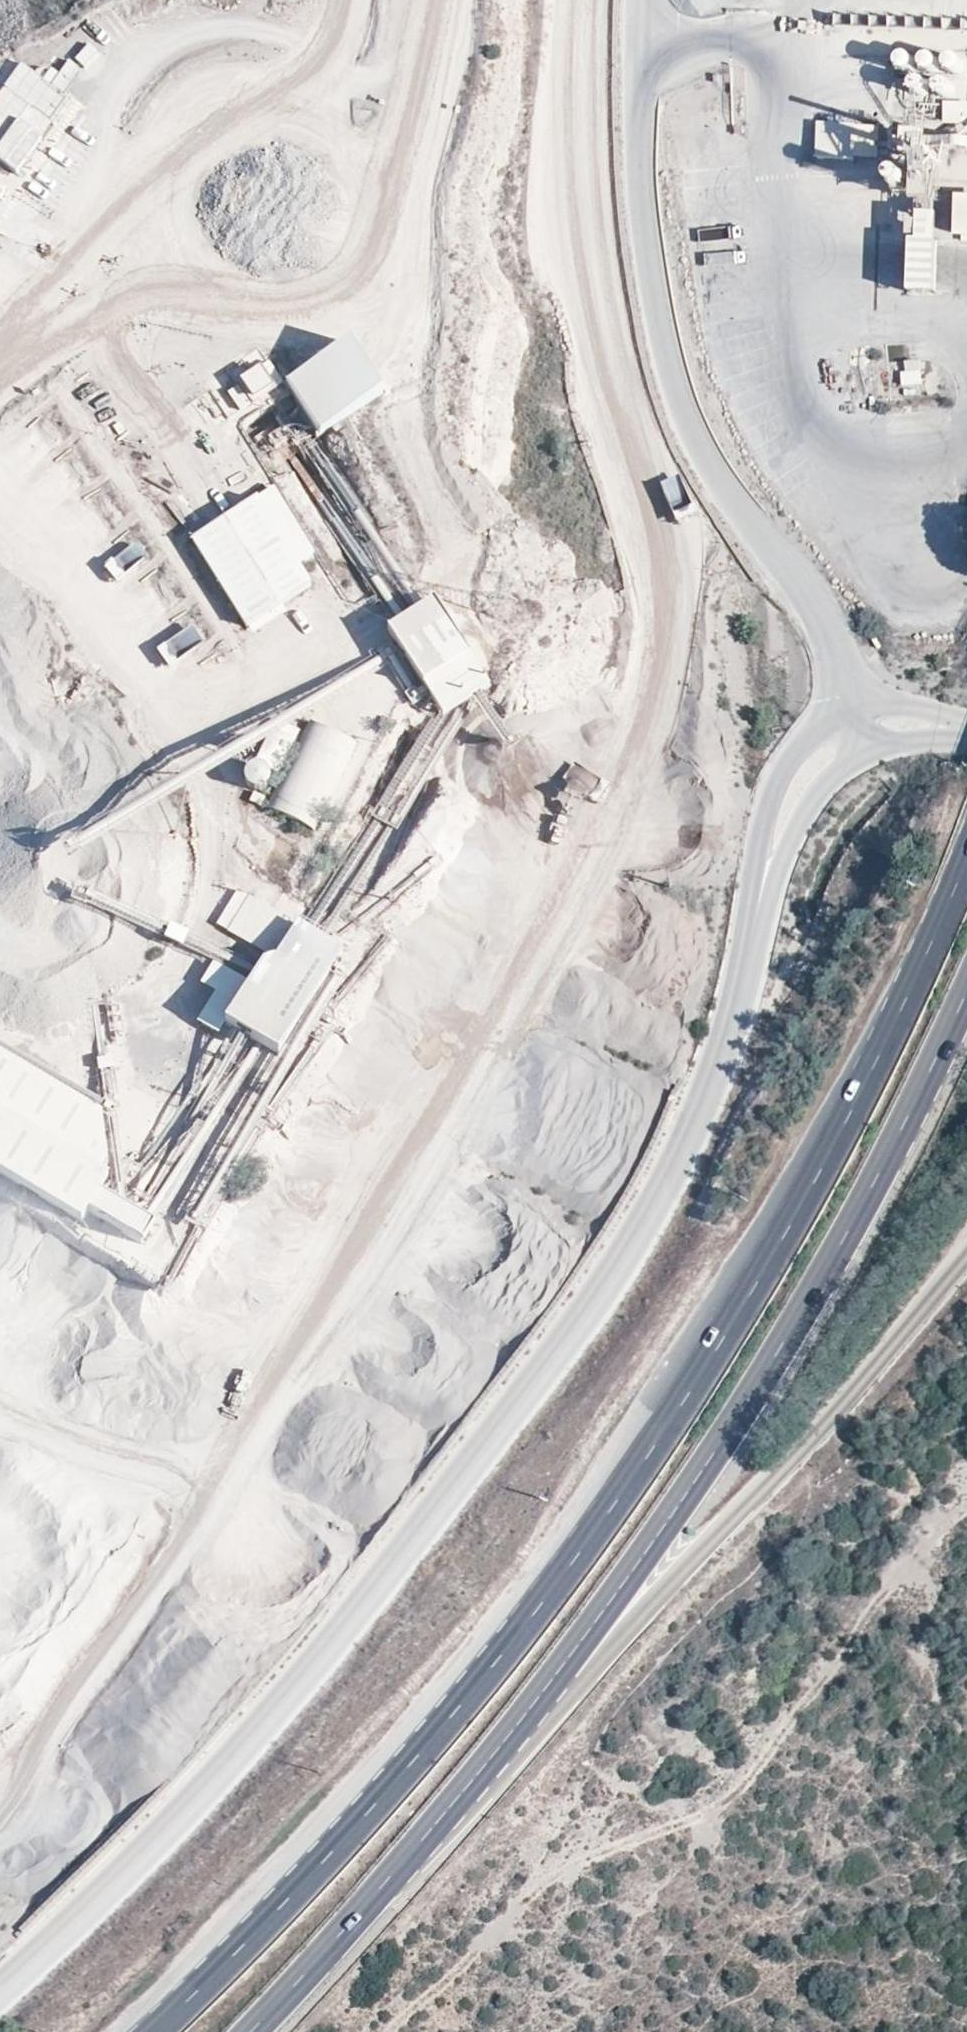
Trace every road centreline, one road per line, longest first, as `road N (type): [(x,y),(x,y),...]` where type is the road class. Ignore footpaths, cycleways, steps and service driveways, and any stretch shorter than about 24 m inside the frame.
road 1 (primary): [(966,859),(912,996),(671,1422),(500,1657),(327,1856),(155,2031)]
road 2 (unclassified): [(765,878),(707,1097),(566,1344),(324,1660),(89,1907),(0,1986)]
road 3 (primary): [(545,1694),(715,1454),(848,1226),(966,997)]
road 4 (track): [(966,1510),(935,1532),(719,1813),(545,1878),(398,2031)]
road 5 (unclassified): [(545,1694),(582,1682),(966,1256)]
road 6 (primary): [(248,2031),(545,1694)]
road 7 (unclassified): [(945,731),(927,711),(859,709),(813,736),(778,772),(760,839),(765,878)]
road 8 (unclassified): [(765,878),(816,794),(841,772),(945,731)]

